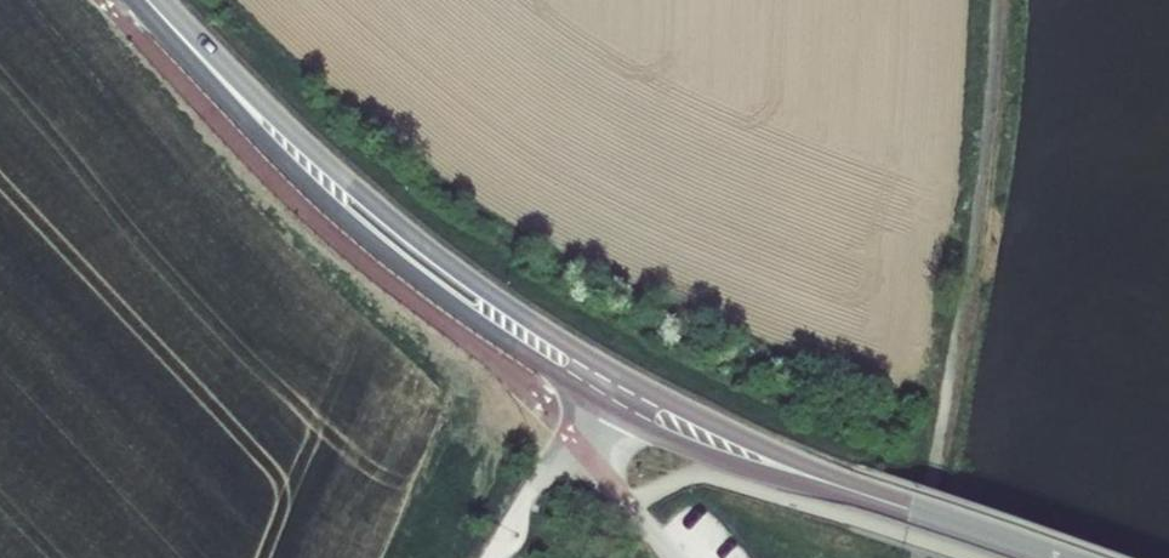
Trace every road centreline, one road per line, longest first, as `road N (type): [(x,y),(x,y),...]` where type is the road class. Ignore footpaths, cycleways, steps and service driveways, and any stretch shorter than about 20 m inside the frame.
road 1 (tertiary): [(147,0),(276,162),(433,300),(624,418),(701,451),(872,501)]
road 2 (tertiary): [(872,501),(692,414),(493,298),(333,170),(148,0)]
road 3 (track): [(919,557),(949,374)]
road 4 (tertiary): [(872,501),(1034,557)]

